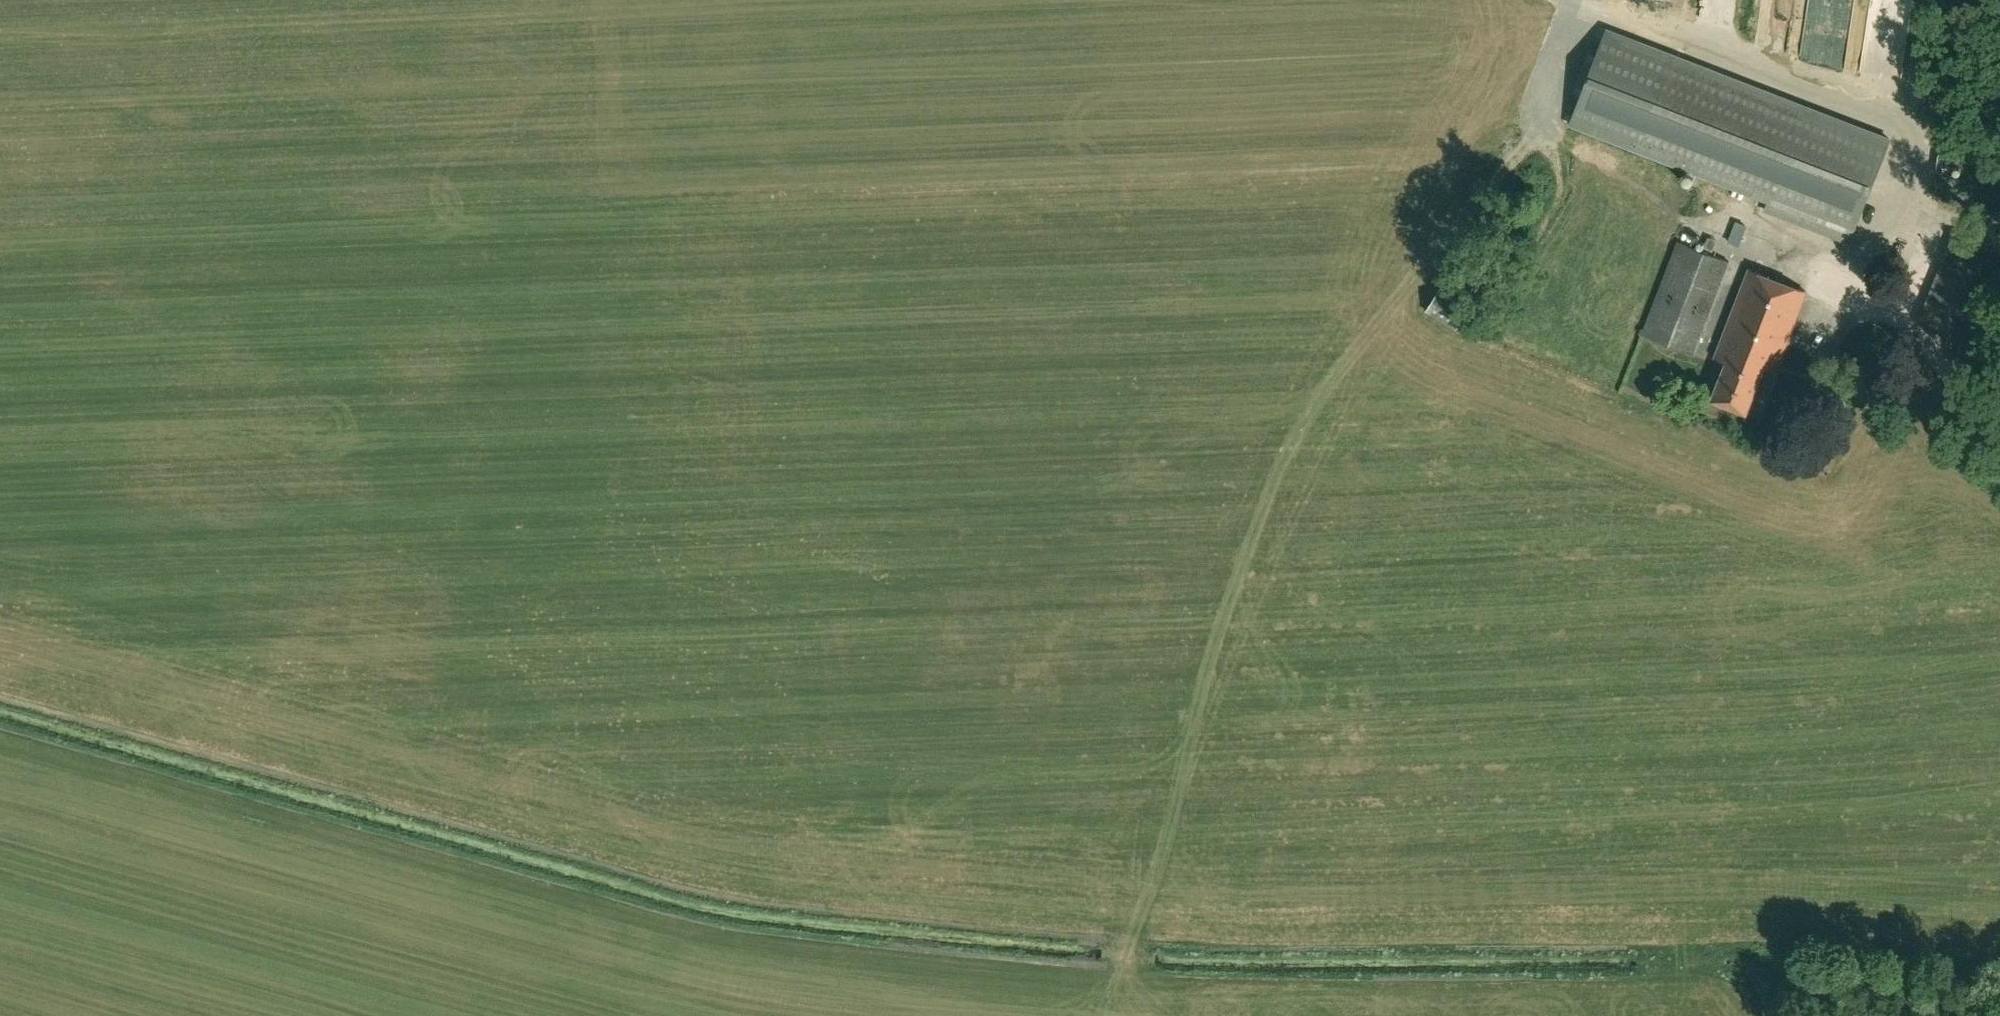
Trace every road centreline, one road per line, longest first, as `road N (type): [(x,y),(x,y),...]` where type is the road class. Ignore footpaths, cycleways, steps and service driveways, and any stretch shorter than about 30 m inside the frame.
road 1 (track): [(1577,0),(1907,127)]
road 2 (track): [(1925,0),(1905,144),(1860,298)]

